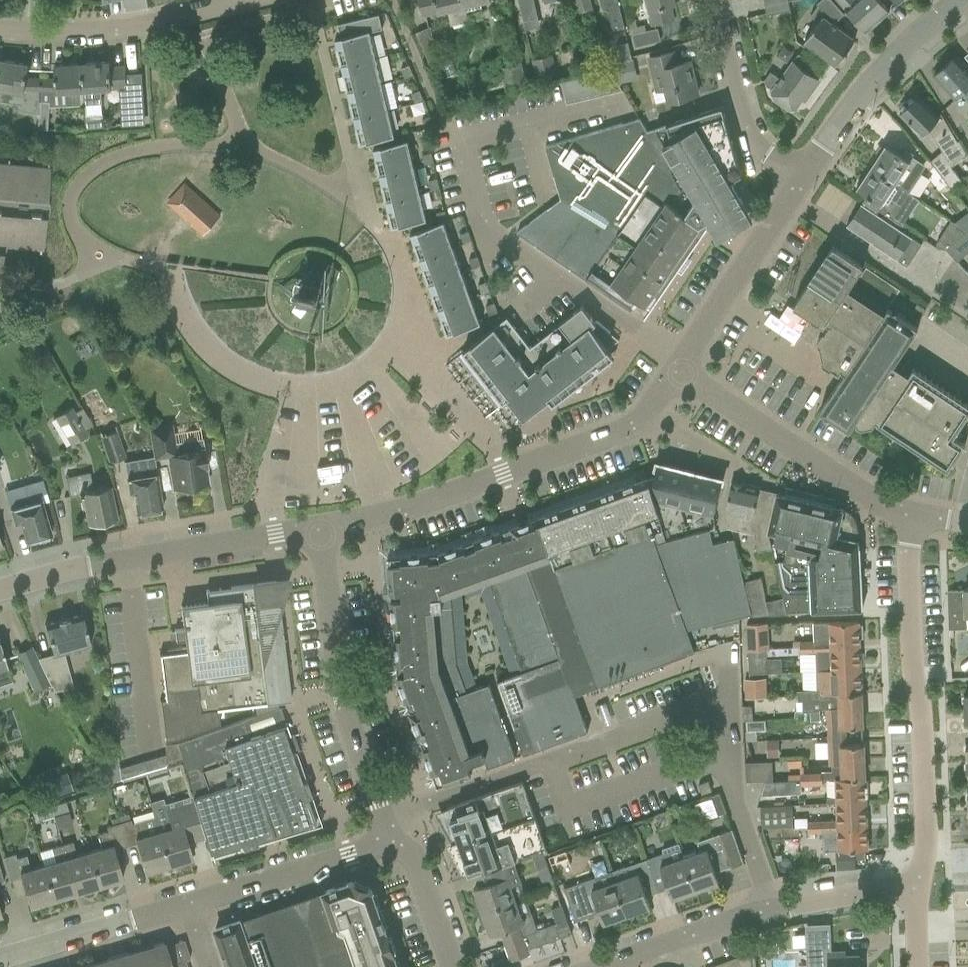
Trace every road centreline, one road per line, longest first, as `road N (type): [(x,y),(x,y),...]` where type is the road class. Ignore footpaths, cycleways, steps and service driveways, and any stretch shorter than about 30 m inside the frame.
road 1 (residential): [(0,955),(346,856),(387,833)]
road 2 (residential): [(319,530),(381,518),(616,436),(643,419),(679,374)]
road 3 (residential): [(918,884),(924,828),(907,551),(914,514)]
road 4 (residential): [(598,966),(770,909),(918,884)]
road 5 (residential): [(0,589),(319,530)]
road 6 (residential): [(387,833),(336,681),(319,530)]
road 7 (residential): [(914,514),(874,499),(679,374)]
road 8 (residential): [(0,29),(131,27),(253,0)]
road 9 (residential): [(679,374),(801,174)]
road 10 (residential): [(801,174),(910,35),(953,0)]
road 11 (residential): [(801,174),(766,150),(748,122),(714,0)]
road 12 (residential): [(454,966),(408,846),(387,833)]

